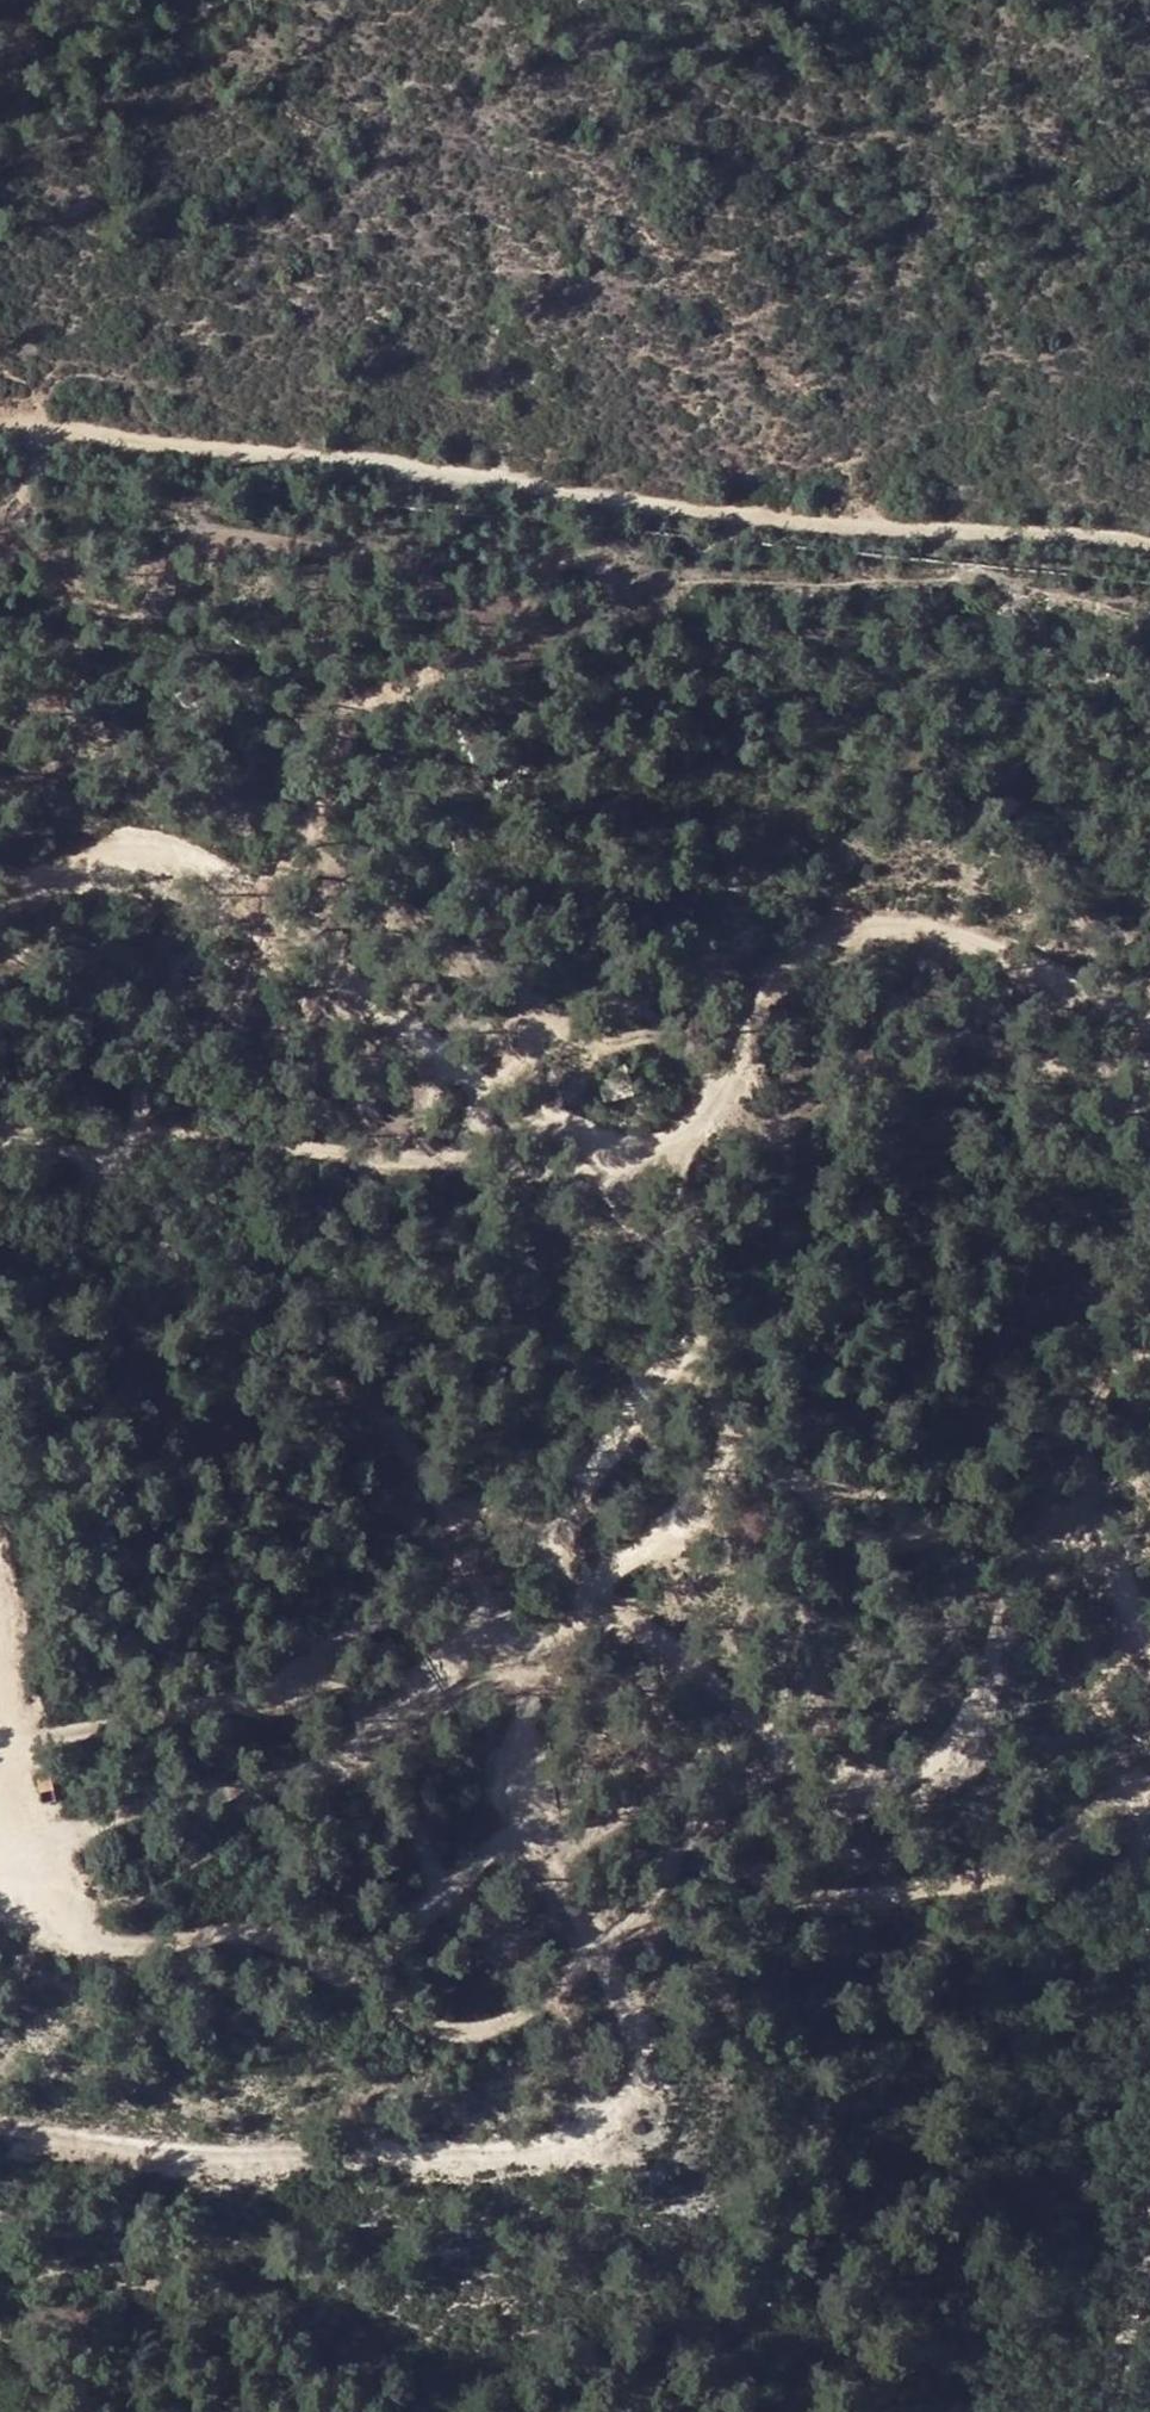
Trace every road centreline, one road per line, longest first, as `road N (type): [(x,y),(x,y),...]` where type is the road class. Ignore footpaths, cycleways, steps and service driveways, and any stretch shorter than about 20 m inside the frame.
road 1 (track): [(1149,1629),(1108,1553),(1037,1547),(986,1656),(908,1786),(811,1763),(666,1644),(589,1602),(533,1668),(536,1846),(566,1896),(632,2056),(594,2109),(528,2150),(178,2149),(41,2137),(0,2122)]
road 2 (track): [(0,914),(72,867),(191,864),(527,1117),(579,1135),(687,1116),(724,1071),(756,984),(801,945),(860,920),(927,927),(1149,1012)]
road 3 (track): [(0,418),(477,466),(845,516),(1093,529),(1149,540)]

